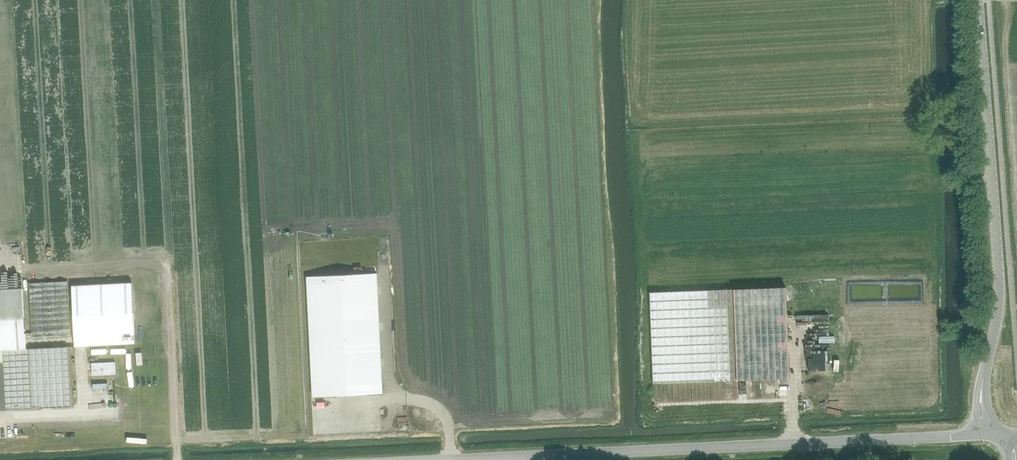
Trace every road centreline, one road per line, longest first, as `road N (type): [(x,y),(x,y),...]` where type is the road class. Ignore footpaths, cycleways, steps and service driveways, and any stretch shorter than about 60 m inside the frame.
road 1 (unclassified): [(467,459),(982,436)]
road 2 (unclassified): [(974,0),(1000,306),(981,393),(982,436)]

